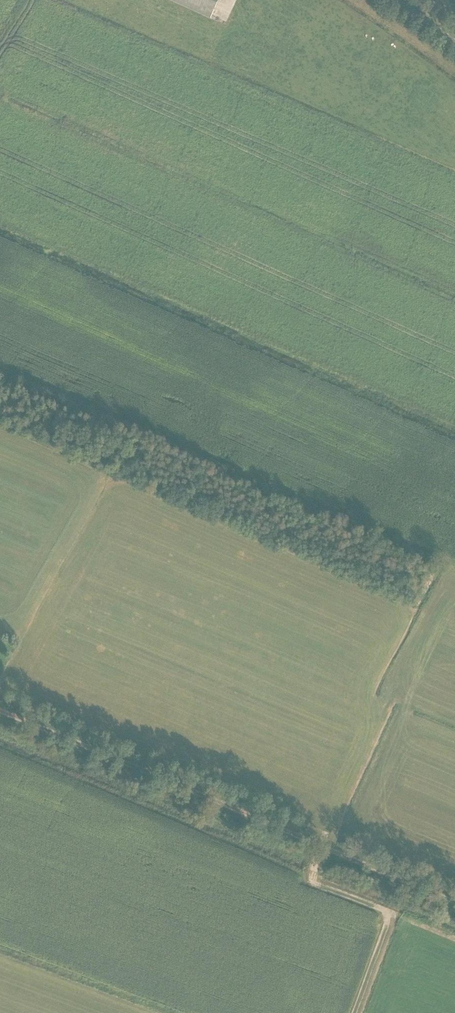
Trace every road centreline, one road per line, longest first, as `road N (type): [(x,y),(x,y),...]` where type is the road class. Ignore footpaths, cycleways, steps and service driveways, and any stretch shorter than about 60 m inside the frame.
road 1 (track): [(454,896),(0,710)]

